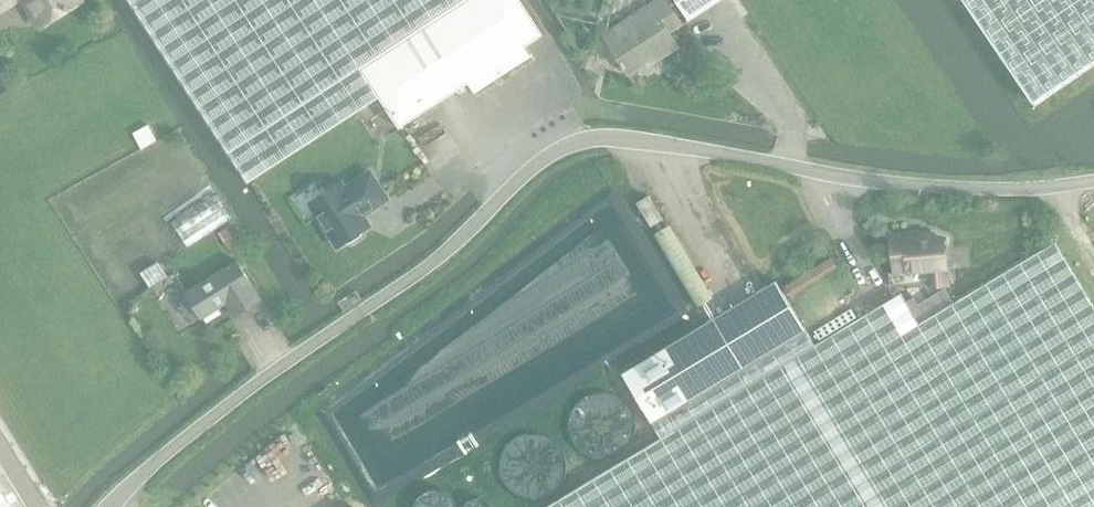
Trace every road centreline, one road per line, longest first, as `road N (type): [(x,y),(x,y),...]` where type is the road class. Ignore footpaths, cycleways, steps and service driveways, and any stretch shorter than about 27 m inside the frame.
road 1 (unclassified): [(109,506),(194,428),(443,255),(538,163),(574,143),(615,138),(918,184),(1005,189),(1093,181)]

